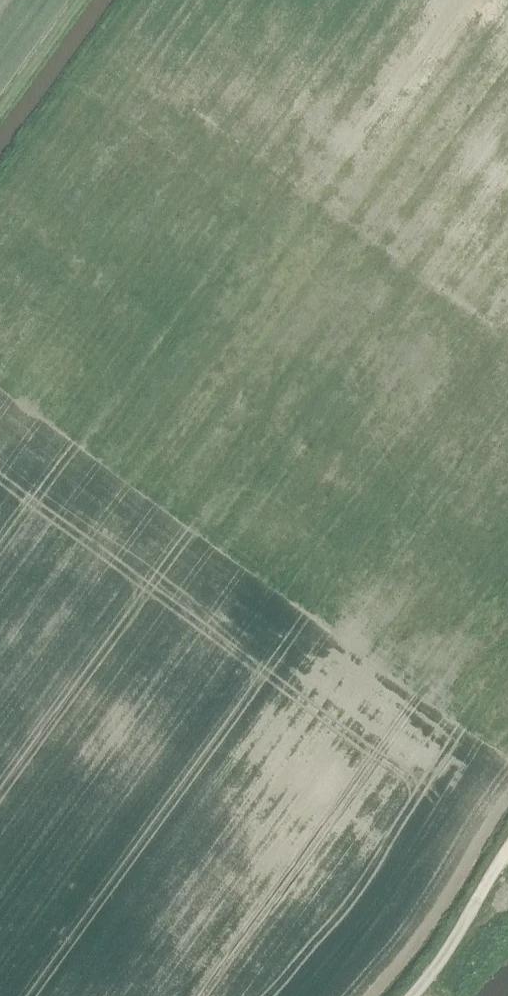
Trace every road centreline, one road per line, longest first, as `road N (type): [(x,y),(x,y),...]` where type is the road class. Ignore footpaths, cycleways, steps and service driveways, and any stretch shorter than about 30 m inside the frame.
road 1 (unclassified): [(413,995),(507,838)]

